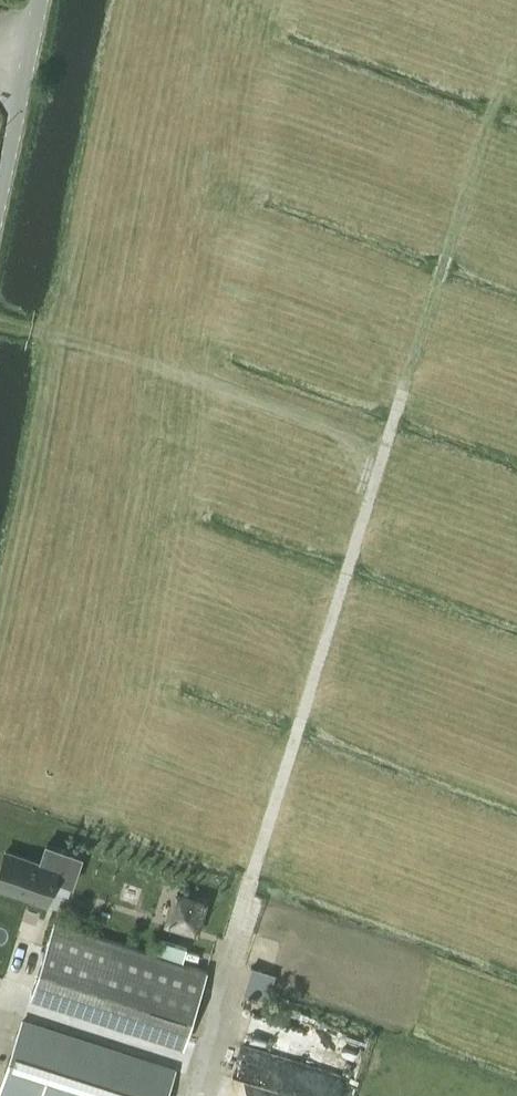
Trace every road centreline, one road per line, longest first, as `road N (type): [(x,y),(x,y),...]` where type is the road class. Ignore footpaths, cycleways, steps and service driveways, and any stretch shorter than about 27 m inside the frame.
road 1 (unclassified): [(0,200),(40,0)]

